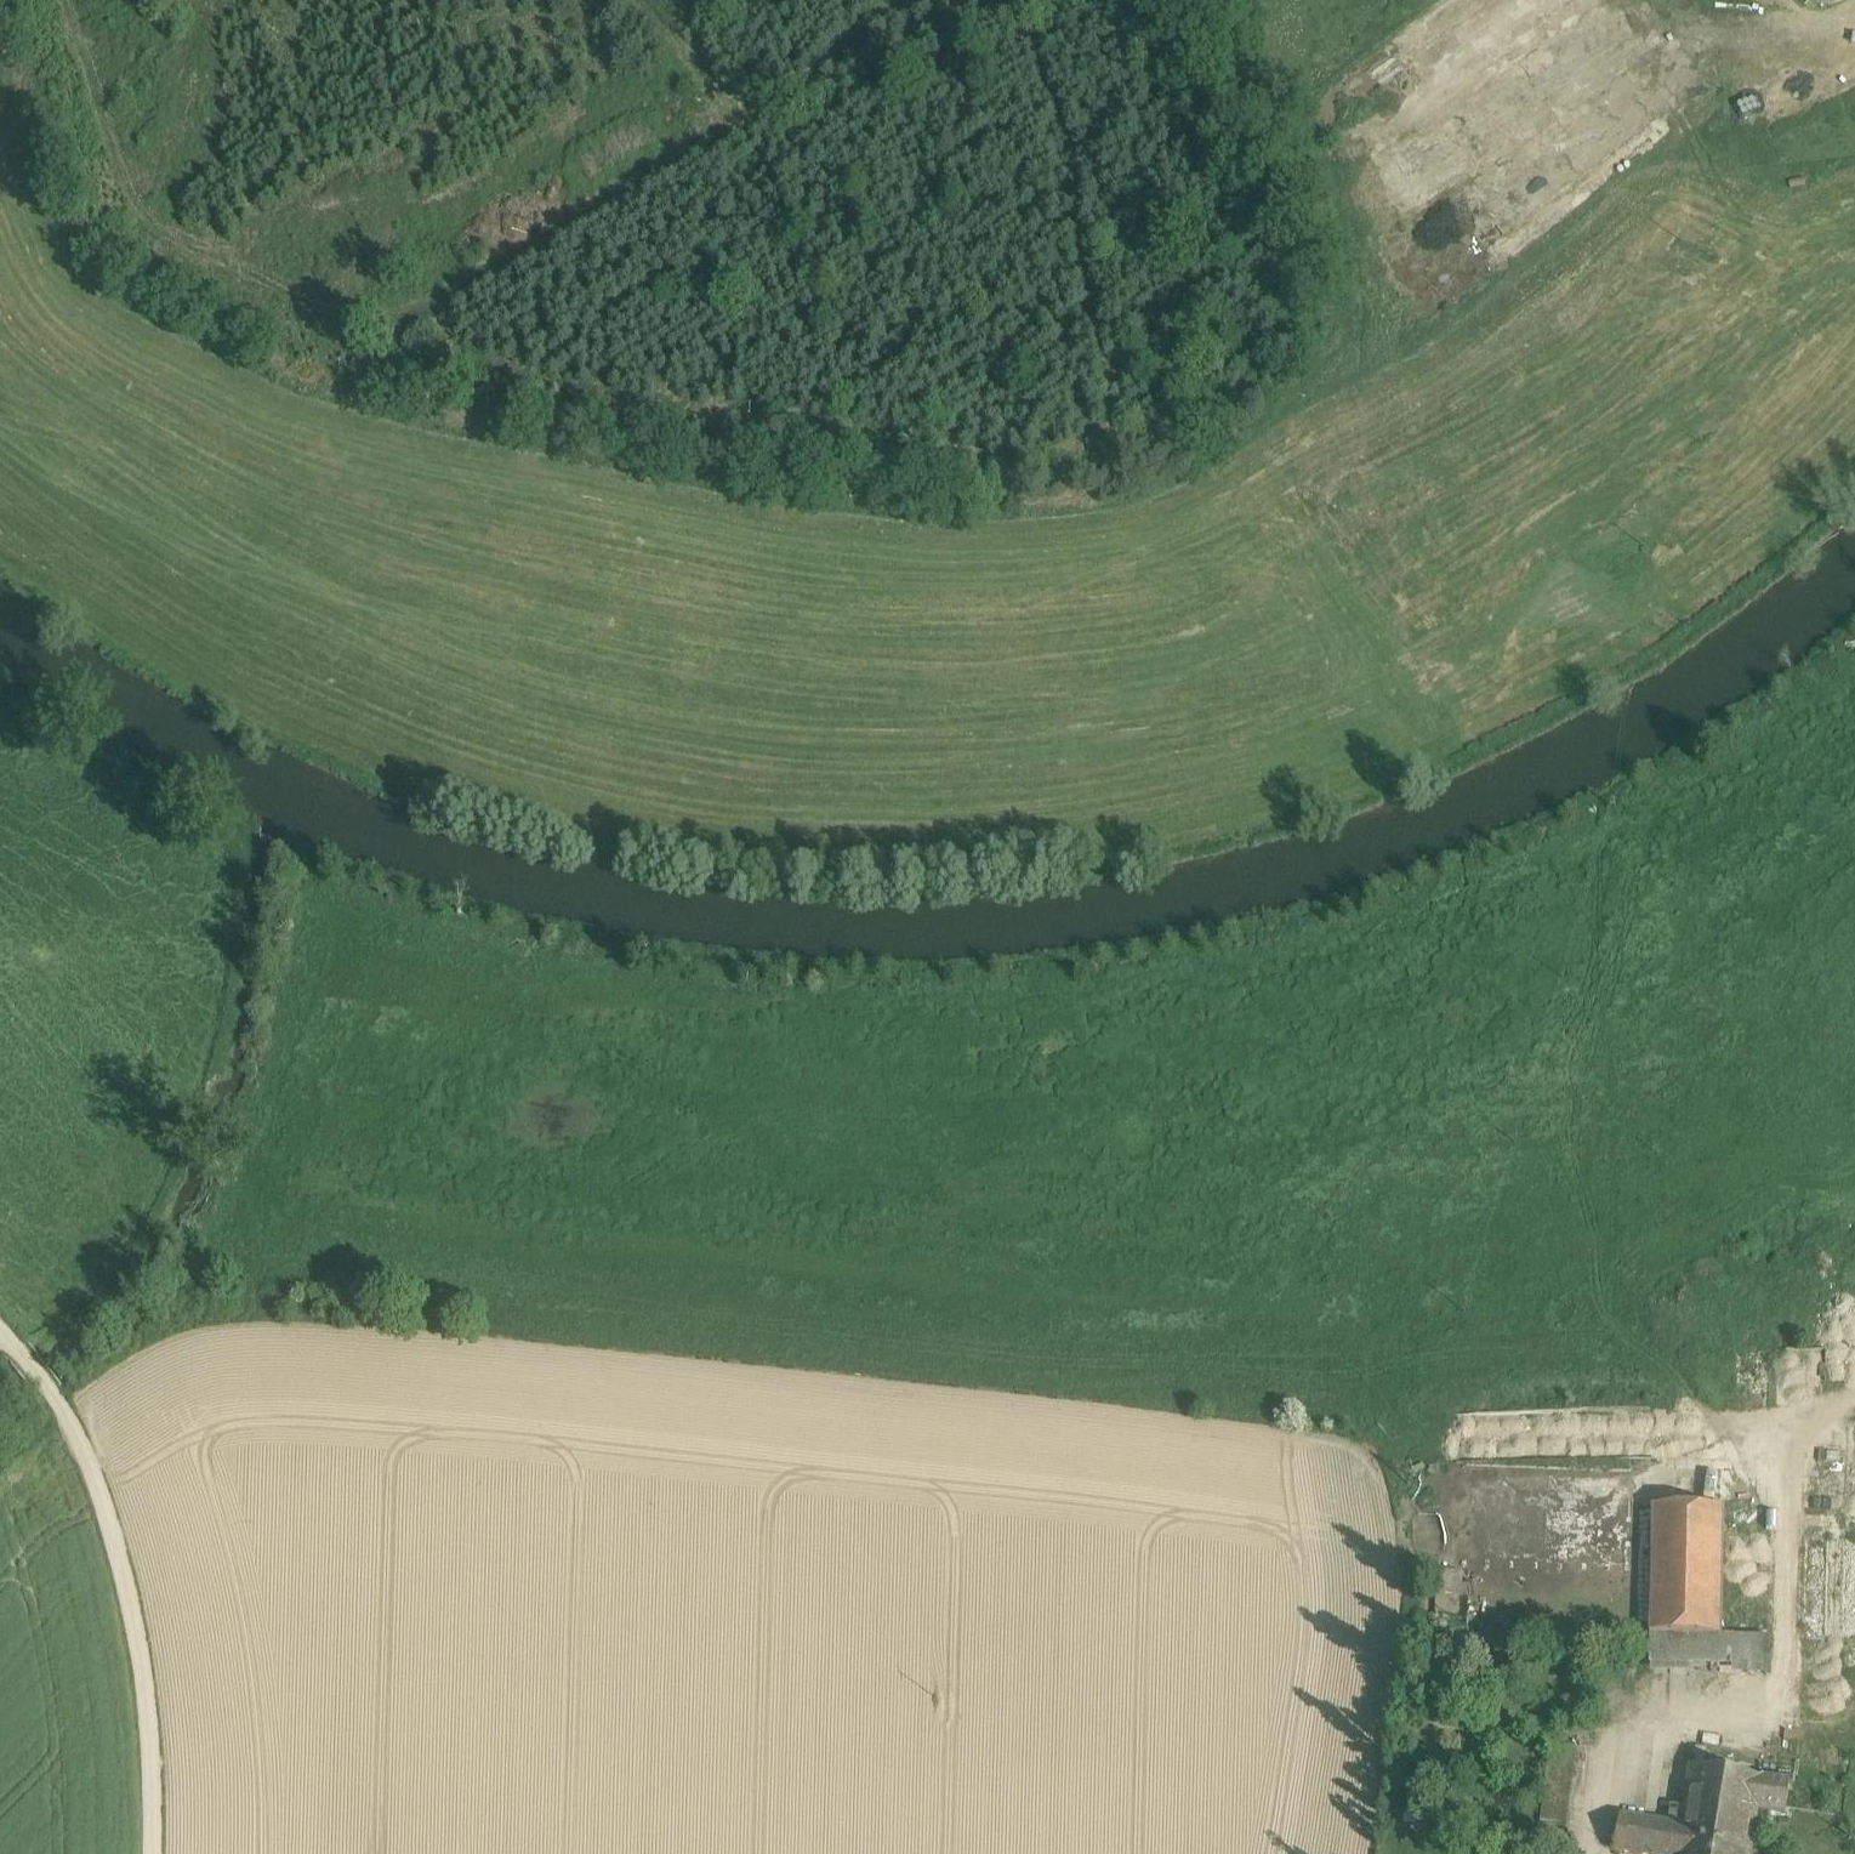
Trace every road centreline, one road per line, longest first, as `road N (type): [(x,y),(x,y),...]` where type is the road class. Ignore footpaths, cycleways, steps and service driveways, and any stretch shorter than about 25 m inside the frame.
road 1 (track): [(163,1853),(164,1763),(146,1625),(109,1499),(61,1399),(0,1326)]
road 2 (track): [(1596,1853),(1615,1759),(1650,1727),(1775,1699),(1790,1675),(1791,1472)]
road 3 (track): [(1619,0),(1634,18),(1679,39),(1822,34),(1854,18)]

